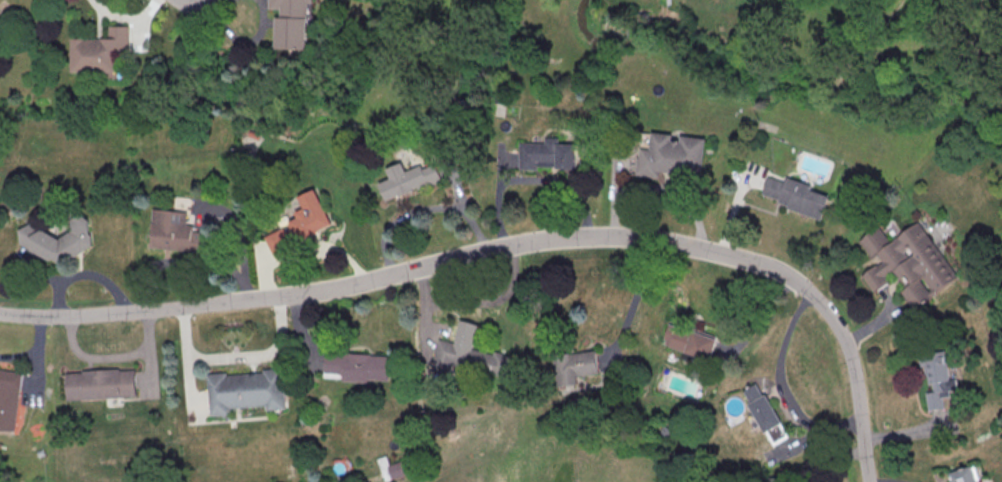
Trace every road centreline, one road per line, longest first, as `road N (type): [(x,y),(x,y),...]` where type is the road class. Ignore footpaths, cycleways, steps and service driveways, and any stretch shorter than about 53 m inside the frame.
road 1 (residential): [(868,481),(848,347),(820,298),(797,278),(752,260),(686,245),(550,240),(250,298),(125,312),(0,312)]

